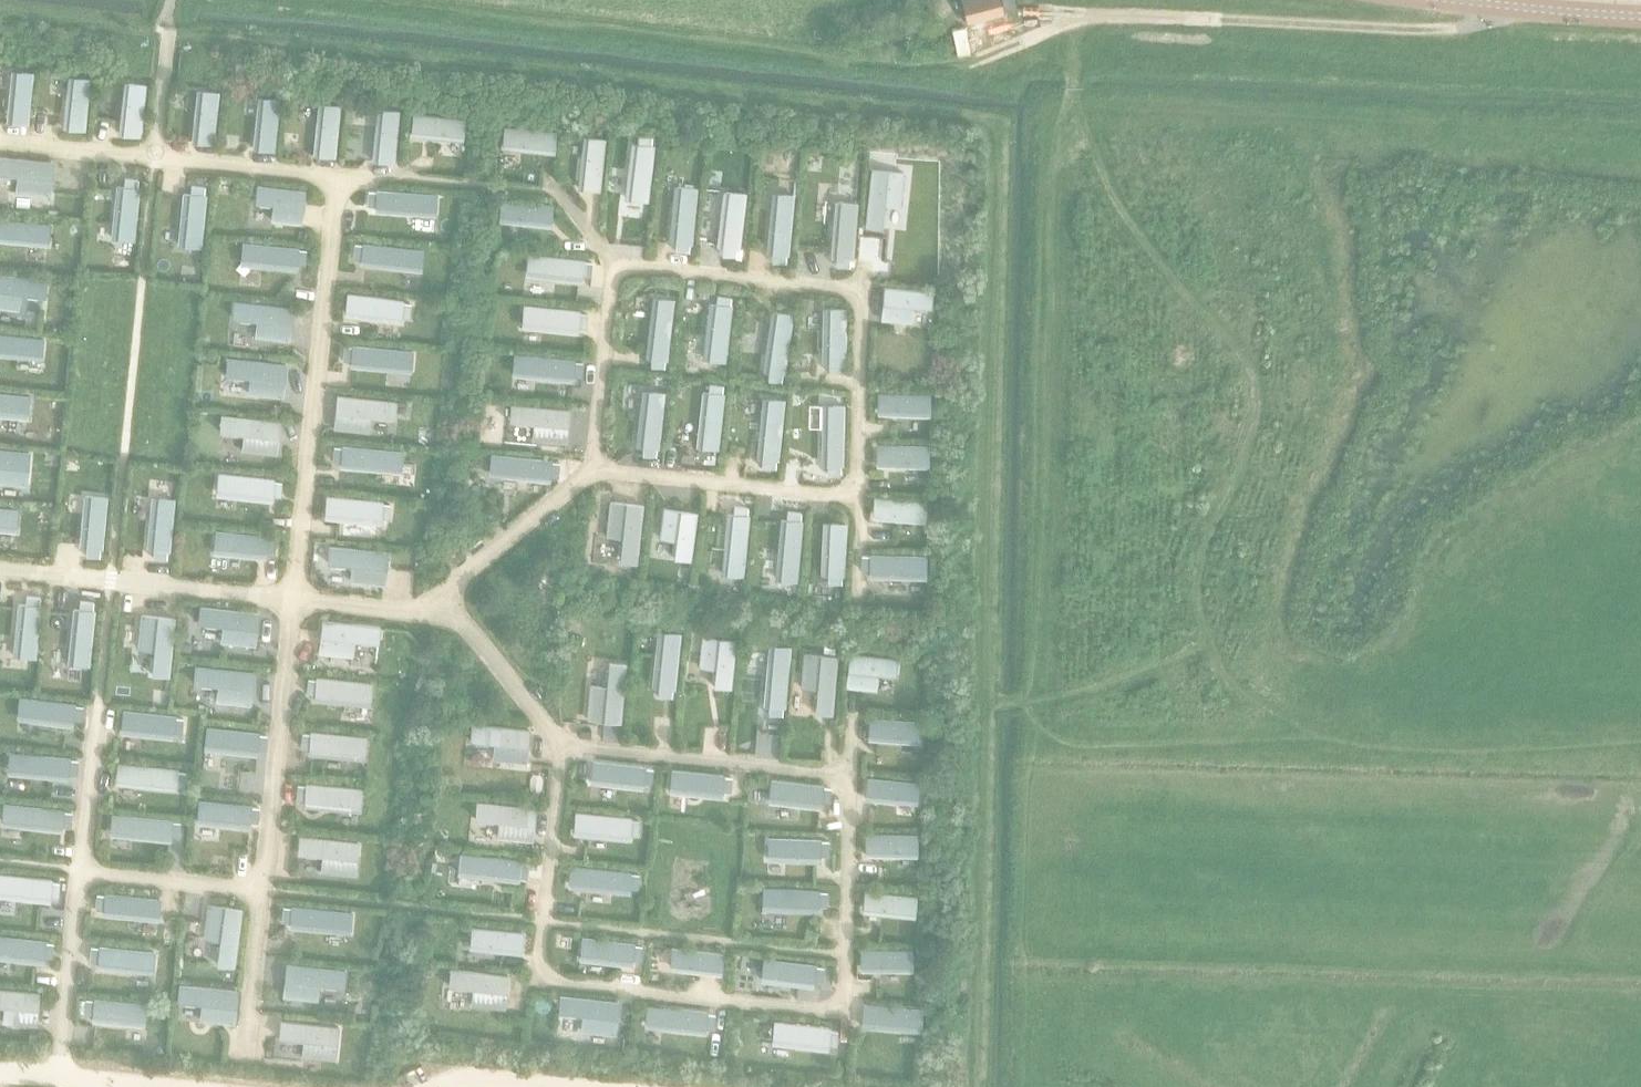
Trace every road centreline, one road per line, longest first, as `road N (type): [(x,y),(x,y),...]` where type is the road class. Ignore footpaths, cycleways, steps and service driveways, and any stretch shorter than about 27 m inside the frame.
road 1 (track): [(1508,4),(1463,27),(1084,18),(979,56),(908,58),(351,0)]
road 2 (tertiary): [(1640,14),(1476,0)]

